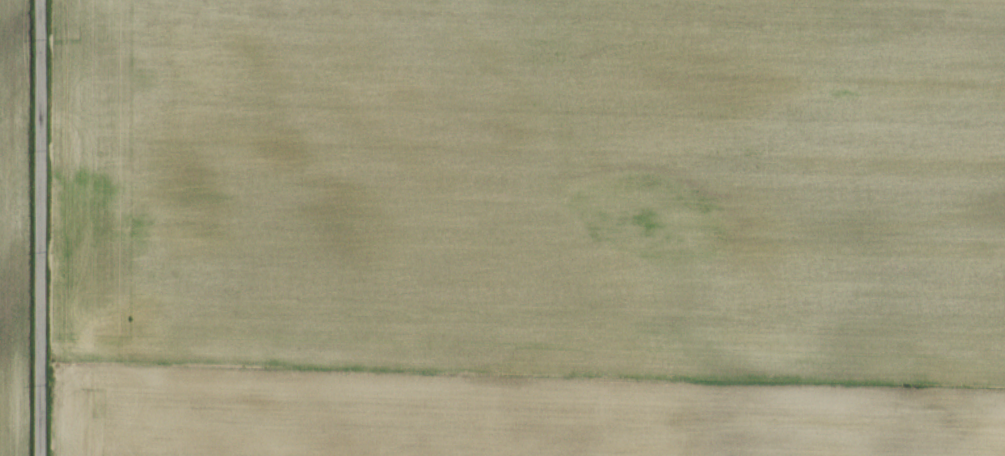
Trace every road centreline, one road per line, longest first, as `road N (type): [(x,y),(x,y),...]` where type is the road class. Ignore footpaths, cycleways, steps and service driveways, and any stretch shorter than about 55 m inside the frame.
road 1 (residential): [(41,0),(41,455)]

